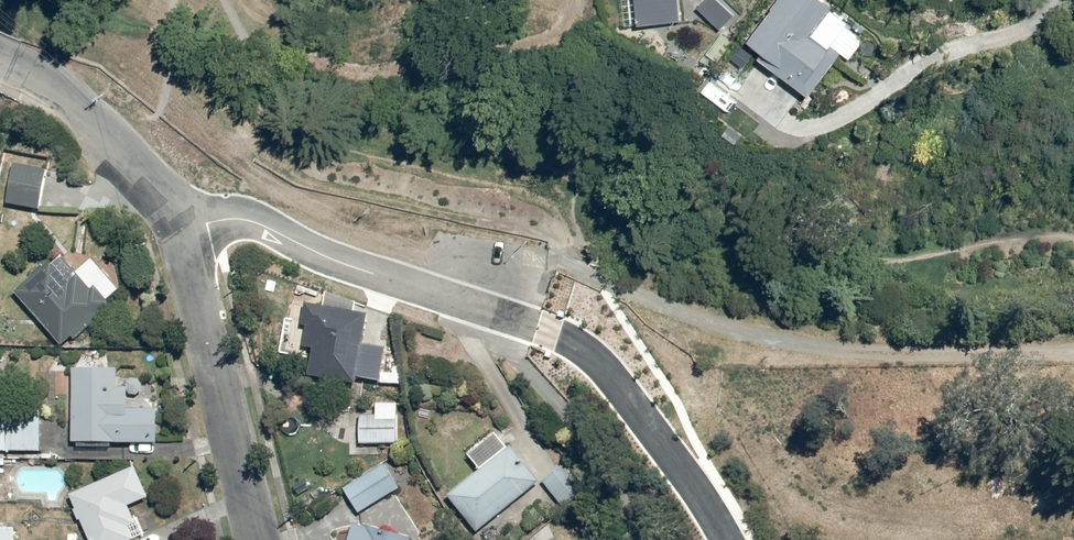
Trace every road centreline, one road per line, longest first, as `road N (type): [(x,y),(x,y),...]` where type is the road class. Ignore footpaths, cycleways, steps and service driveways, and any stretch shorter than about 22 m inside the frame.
road 1 (track): [(1073,271),(1032,260),(861,273),(672,235),(575,173),(314,99),(268,56)]
road 2 (residential): [(178,227),(203,216),(402,292),(491,284),(593,292),(707,402),(760,539)]
road 3 (track): [(491,284),(556,266),(835,342),(1073,352)]
road 4 (residential): [(260,539),(178,227)]
road 5 (residential): [(0,58),(53,87),(97,125),(146,174),(178,227)]

